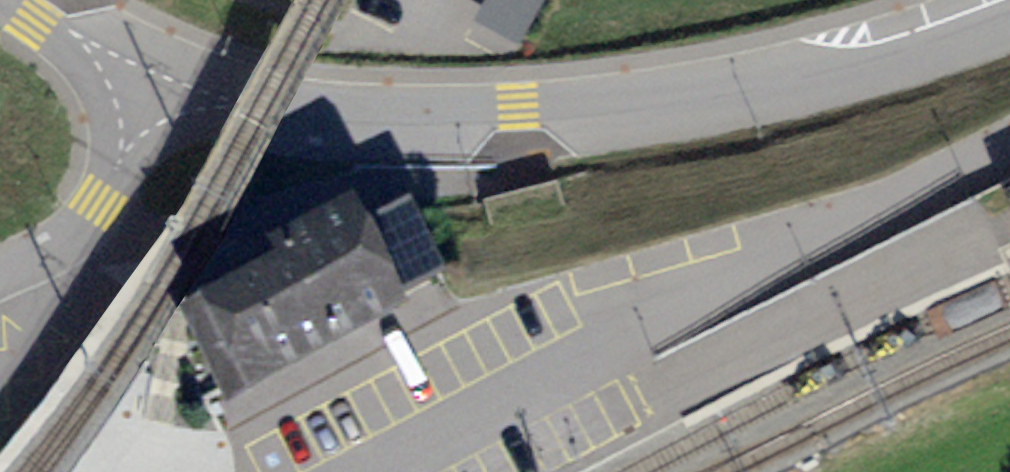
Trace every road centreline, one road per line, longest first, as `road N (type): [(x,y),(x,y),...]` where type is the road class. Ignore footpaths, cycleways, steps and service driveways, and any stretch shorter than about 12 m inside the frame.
road 1 (residential): [(366,471),(1009,149)]
road 2 (tertiary): [(675,104),(520,118),(344,114),(166,80)]
road 3 (tertiary): [(675,104),(836,74),(1009,9)]
road 4 (residential): [(0,280),(44,258),(108,201),(166,80)]
road 5 (tertiary): [(166,80),(46,0)]

